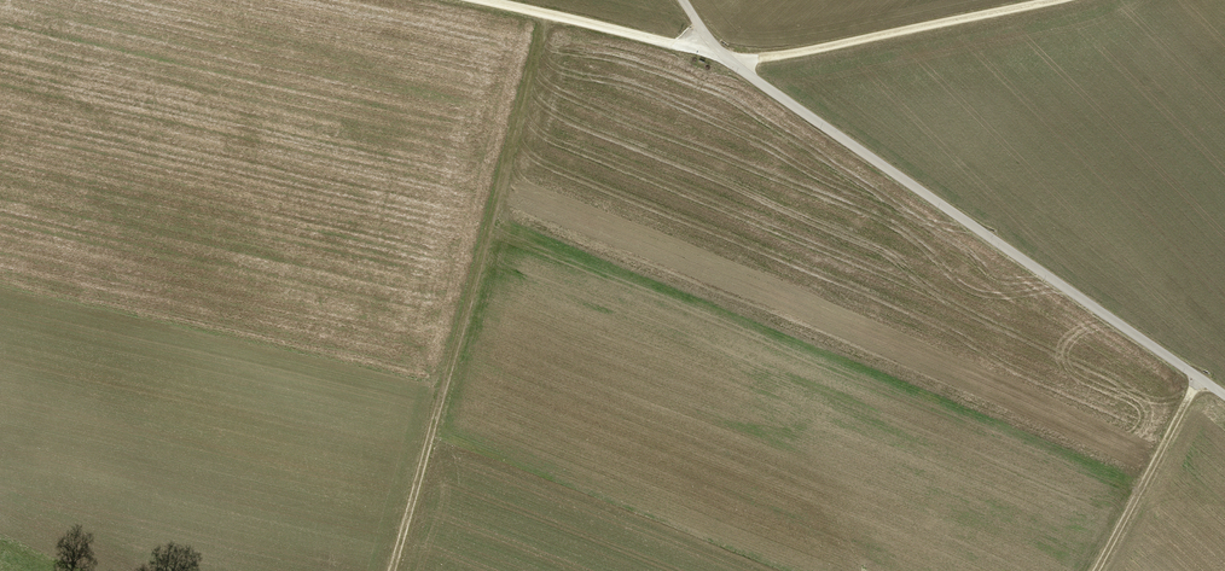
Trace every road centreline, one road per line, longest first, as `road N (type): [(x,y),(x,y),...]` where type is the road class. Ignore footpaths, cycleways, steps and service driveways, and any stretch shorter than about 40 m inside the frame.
road 1 (track): [(736,66),(1224,395)]
road 2 (track): [(393,570),(547,14)]
road 3 (track): [(757,58),(1056,0)]
road 4 (track): [(711,40),(674,44),(481,0)]
road 5 (track): [(1098,570),(1200,379)]

